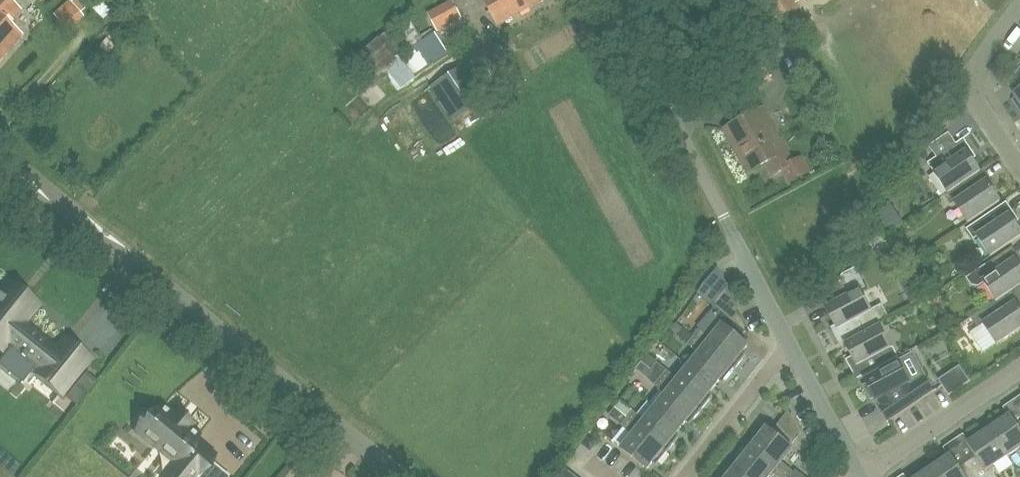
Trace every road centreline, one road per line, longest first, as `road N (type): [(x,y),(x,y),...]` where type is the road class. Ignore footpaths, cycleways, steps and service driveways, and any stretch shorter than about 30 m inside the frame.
road 1 (unclassified): [(398,476),(0,153)]
road 2 (unclassified): [(726,221),(610,0)]
road 3 (residential): [(859,475),(1019,367)]
road 4 (residential): [(1019,167),(970,82),(1019,6)]
road 5 (residential): [(685,476),(790,346)]
road 6 (residential): [(859,475),(790,346)]
road 7 (residential): [(790,346),(726,221)]

